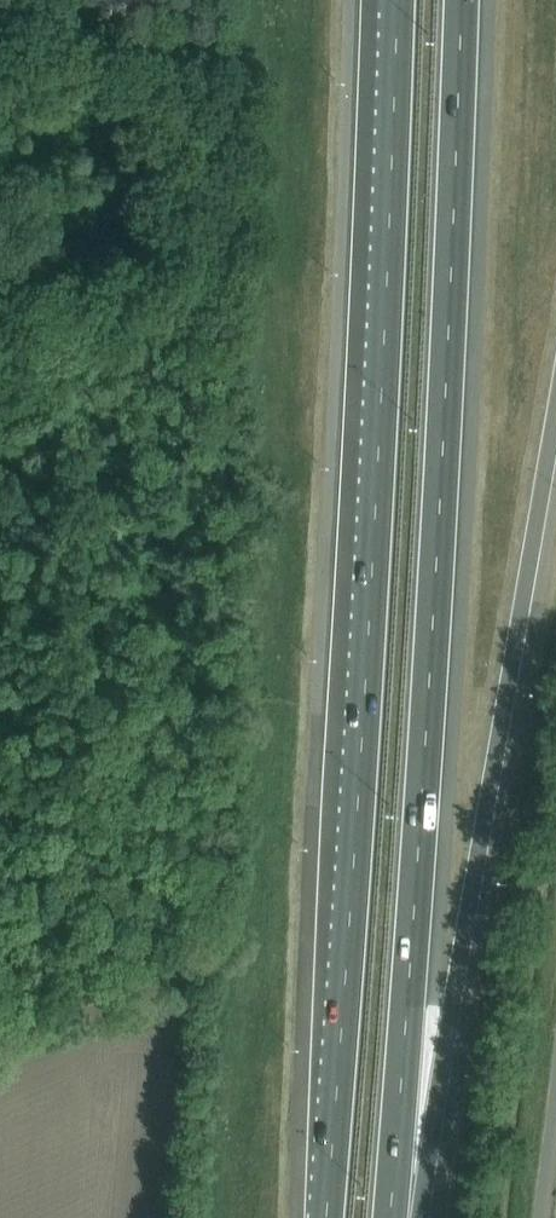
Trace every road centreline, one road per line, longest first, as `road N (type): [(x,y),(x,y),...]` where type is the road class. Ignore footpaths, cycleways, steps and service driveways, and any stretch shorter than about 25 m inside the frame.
road 1 (motorway): [(397,0),(372,586),(325,1217)]
road 2 (motorway): [(393,1217),(436,588),(461,0)]
road 3 (motorway): [(400,1217),(438,1080),(555,444)]

